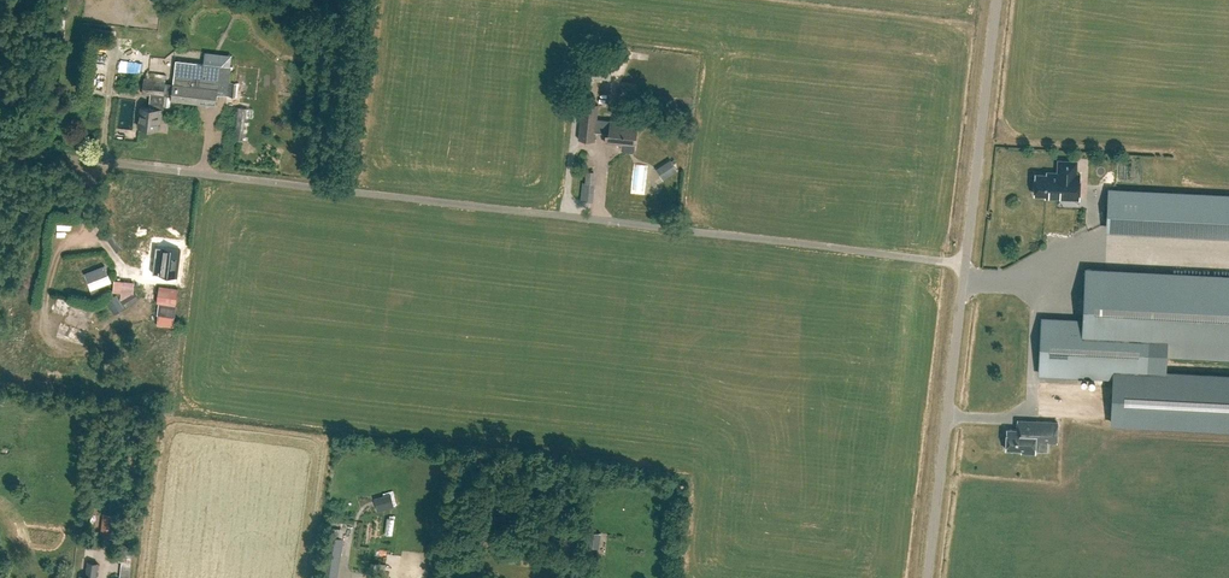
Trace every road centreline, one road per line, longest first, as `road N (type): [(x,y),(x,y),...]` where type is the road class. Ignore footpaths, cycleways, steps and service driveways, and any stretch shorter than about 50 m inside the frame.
road 1 (unclassified): [(964,267),(0,151)]
road 2 (unclassified): [(927,577),(964,267)]
road 3 (unclassified): [(964,267),(995,0)]

